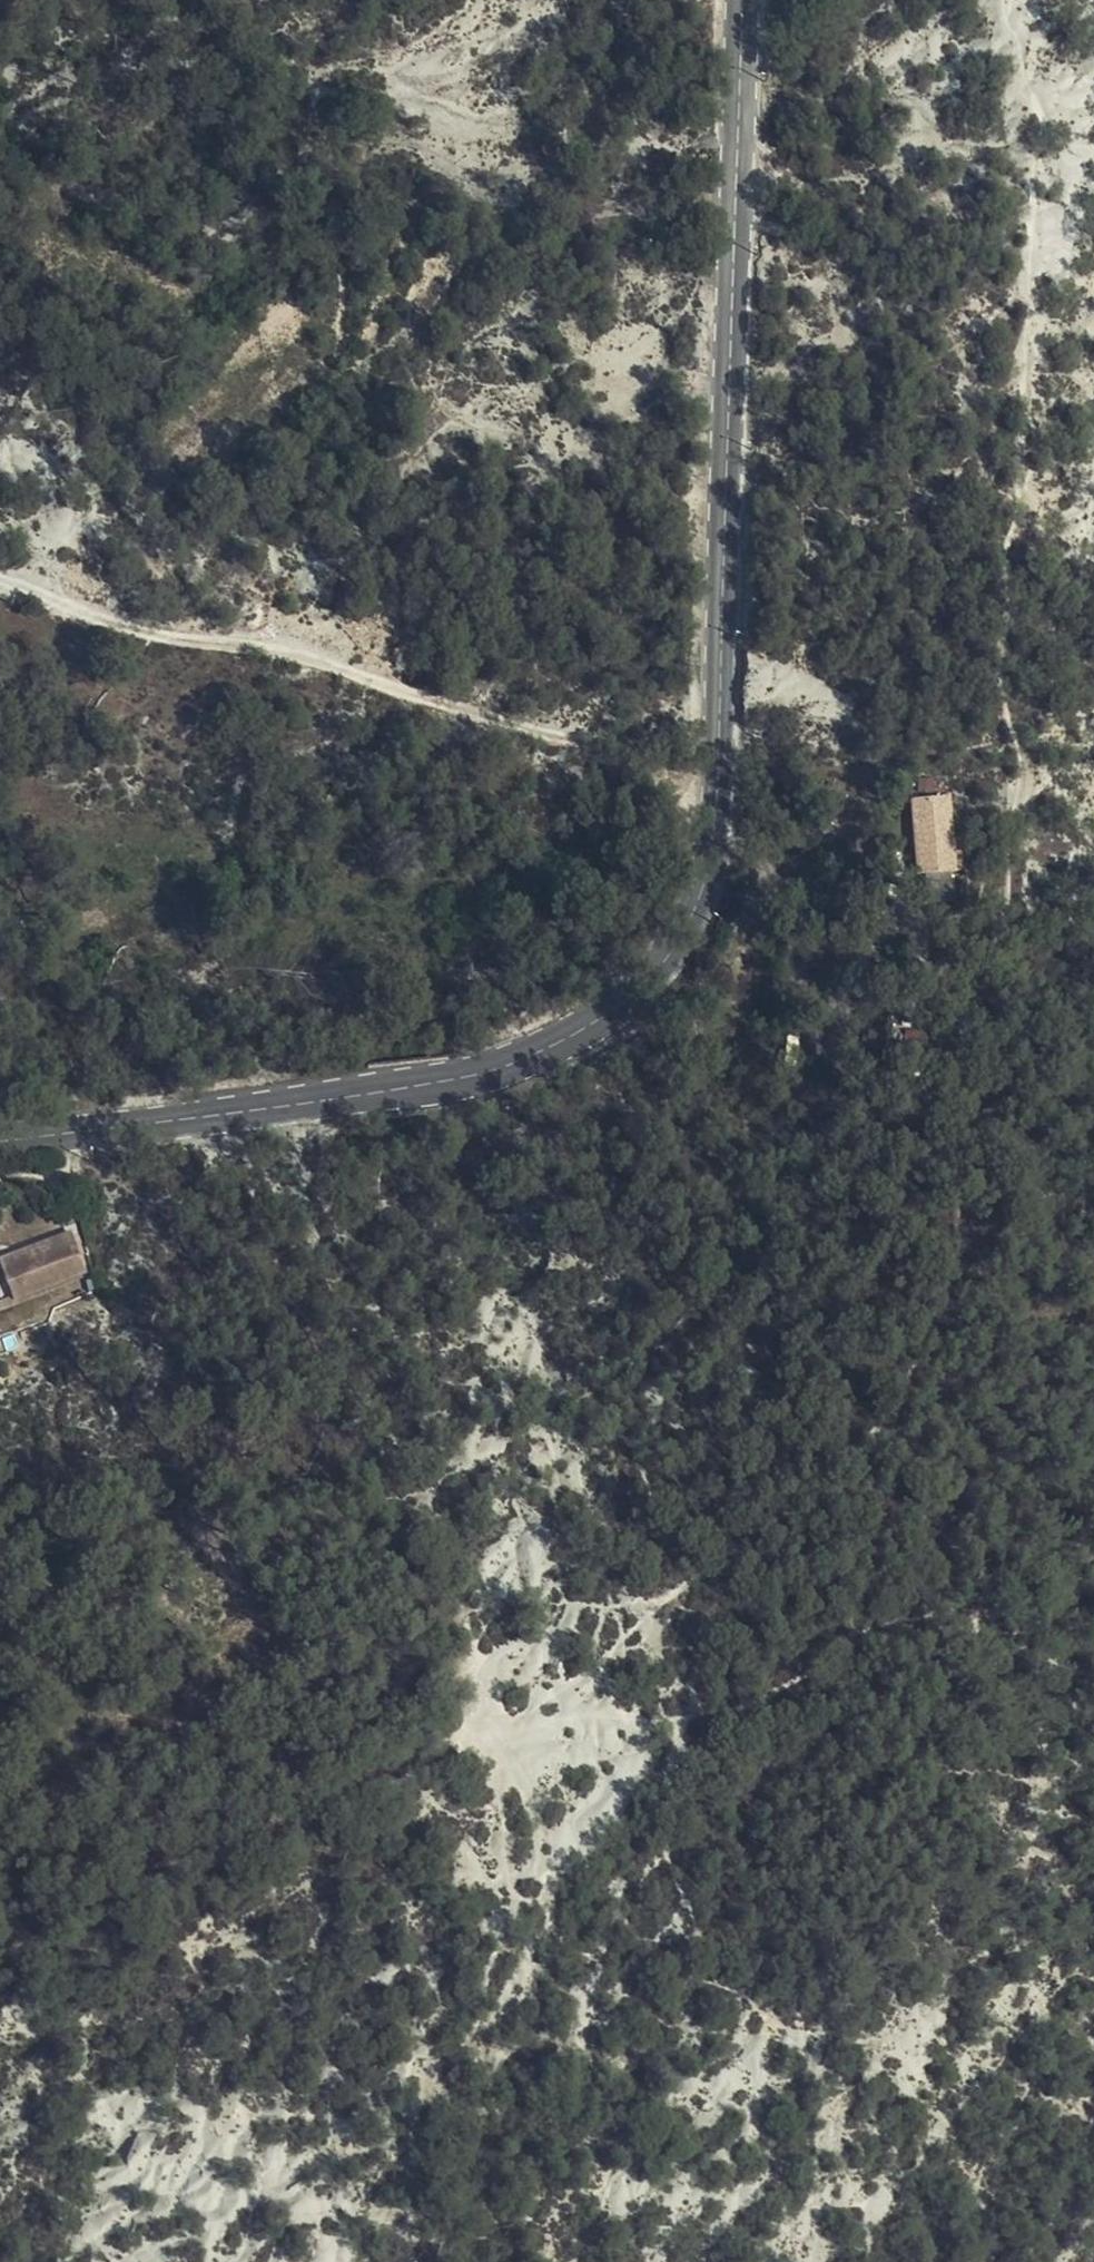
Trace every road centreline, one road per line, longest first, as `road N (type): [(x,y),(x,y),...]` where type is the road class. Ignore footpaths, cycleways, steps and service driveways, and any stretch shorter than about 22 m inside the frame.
road 1 (tertiary): [(0,1139),(469,1078),(580,1032),(640,989),(670,952),(716,845),(741,0)]

